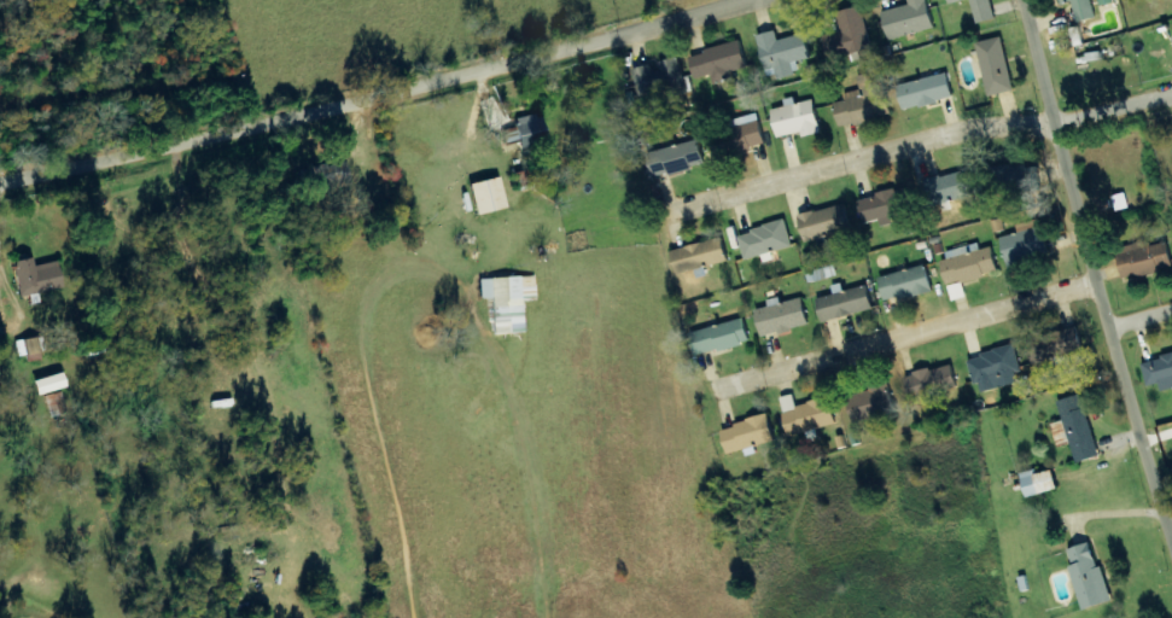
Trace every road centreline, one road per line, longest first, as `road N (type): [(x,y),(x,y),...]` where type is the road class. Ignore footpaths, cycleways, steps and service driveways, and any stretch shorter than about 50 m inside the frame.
road 1 (residential): [(0,184),(773,0)]
road 2 (residential): [(1171,540),(1019,0)]
road 3 (residential): [(1171,98),(956,136),(676,215)]
road 4 (residential): [(721,392),(1096,287)]

